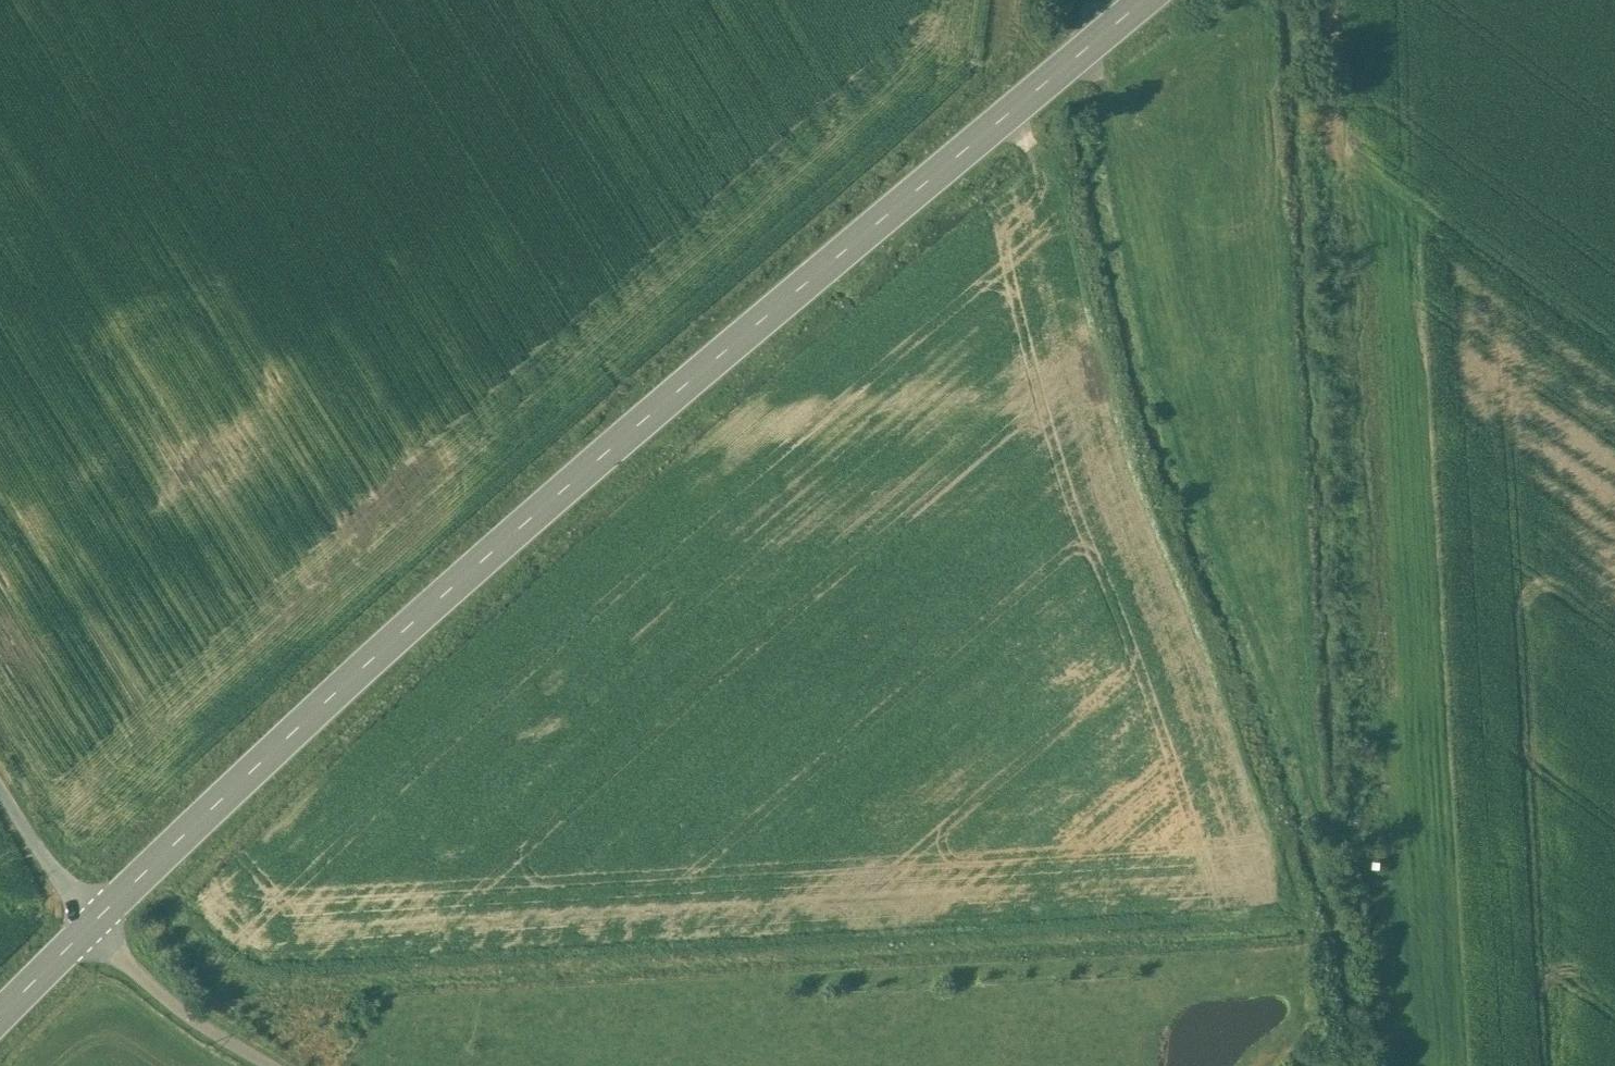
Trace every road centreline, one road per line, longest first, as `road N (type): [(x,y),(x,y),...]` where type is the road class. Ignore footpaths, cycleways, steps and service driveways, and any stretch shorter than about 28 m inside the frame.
road 1 (secondary): [(1143,0),(426,609),(88,927)]
road 2 (unclassified): [(88,927),(209,1033),(269,1065)]
road 3 (unclassified): [(0,790),(88,927)]
road 4 (secondary): [(88,927),(0,1017)]

